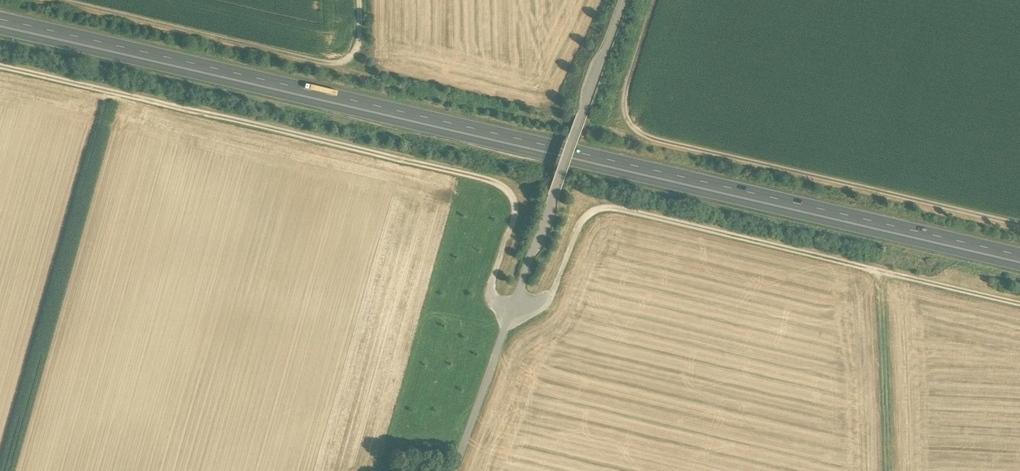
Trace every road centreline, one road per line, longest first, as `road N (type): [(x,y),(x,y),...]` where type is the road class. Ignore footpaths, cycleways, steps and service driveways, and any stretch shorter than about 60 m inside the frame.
road 1 (trunk): [(1019,259),(0,23)]
road 2 (track): [(490,297),(517,208),(493,181),(0,68)]
road 3 (track): [(654,0),(624,110),(636,134),(1019,228)]
road 4 (track): [(542,302),(579,225),(598,209),(881,274)]
road 5 (track): [(37,0),(336,66),(360,43),(359,0)]
road 6 (track): [(453,470),(554,197)]
road 7 (track): [(1019,307),(881,274),(882,314)]
road 8 (track): [(890,470),(882,314)]

